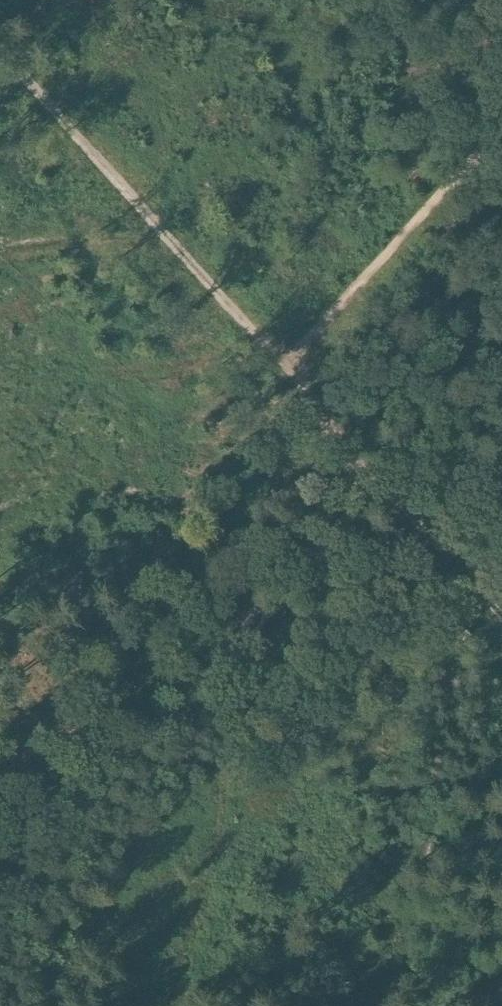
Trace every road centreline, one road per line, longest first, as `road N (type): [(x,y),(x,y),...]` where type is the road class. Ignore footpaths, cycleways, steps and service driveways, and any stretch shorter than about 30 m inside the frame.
road 1 (track): [(501,134),(289,374),(393,496),(0,901)]
road 2 (track): [(289,374),(0,45)]
road 3 (track): [(501,450),(393,496),(501,622)]

